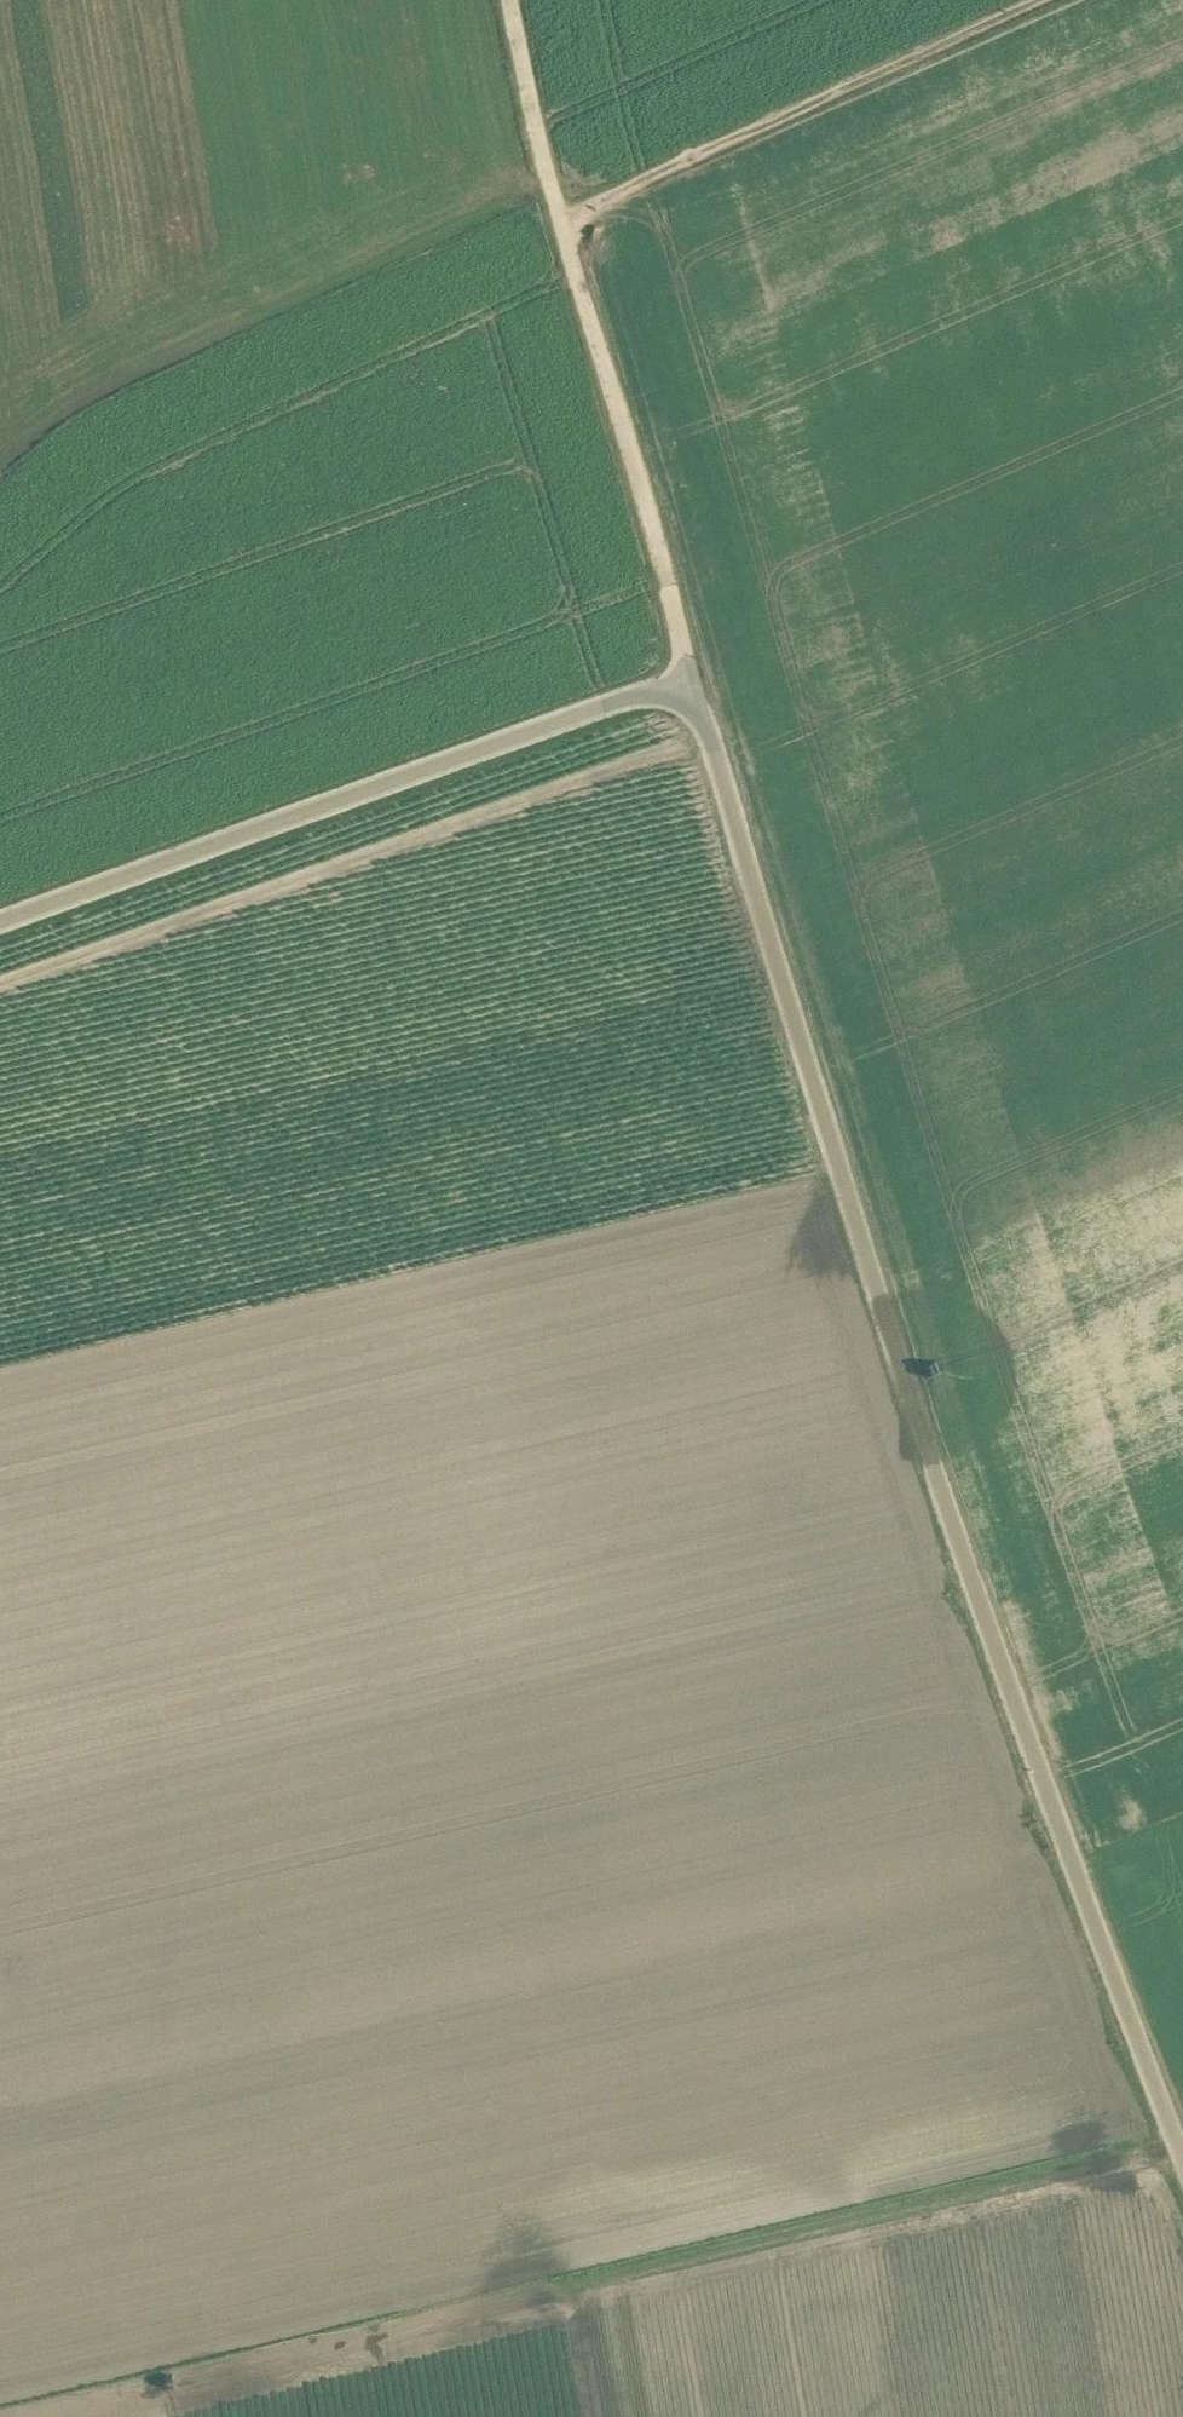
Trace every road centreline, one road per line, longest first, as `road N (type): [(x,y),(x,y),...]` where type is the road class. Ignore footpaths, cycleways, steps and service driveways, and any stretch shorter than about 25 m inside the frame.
road 1 (unclassified): [(1182,2153),(981,1604),(694,691)]
road 2 (unclassified): [(0,920),(616,700),(694,691)]
road 3 (track): [(562,220),(1031,0)]
road 4 (track): [(562,220),(694,691)]
road 5 (track): [(508,0),(521,82),(562,220)]

